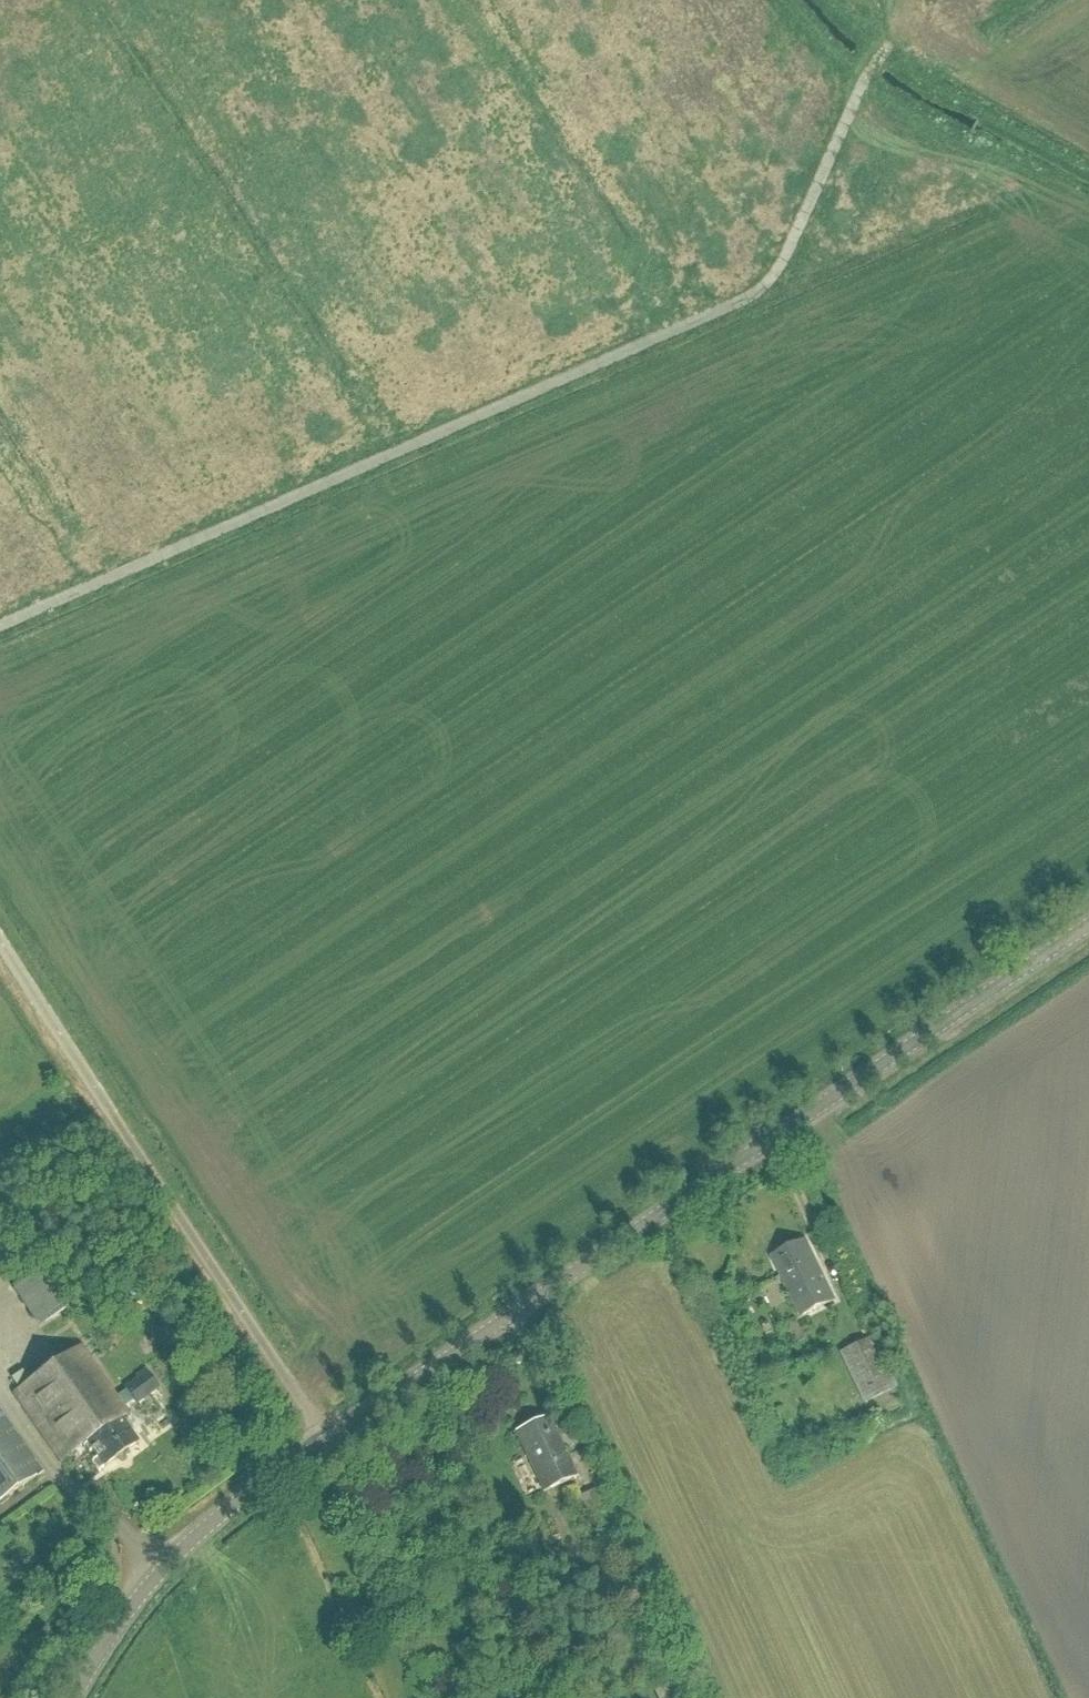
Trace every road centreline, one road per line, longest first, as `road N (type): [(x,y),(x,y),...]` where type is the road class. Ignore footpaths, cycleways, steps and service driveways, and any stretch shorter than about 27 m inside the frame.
road 1 (tertiary): [(72,1697),(127,1592),(174,1547),(1088,926)]

